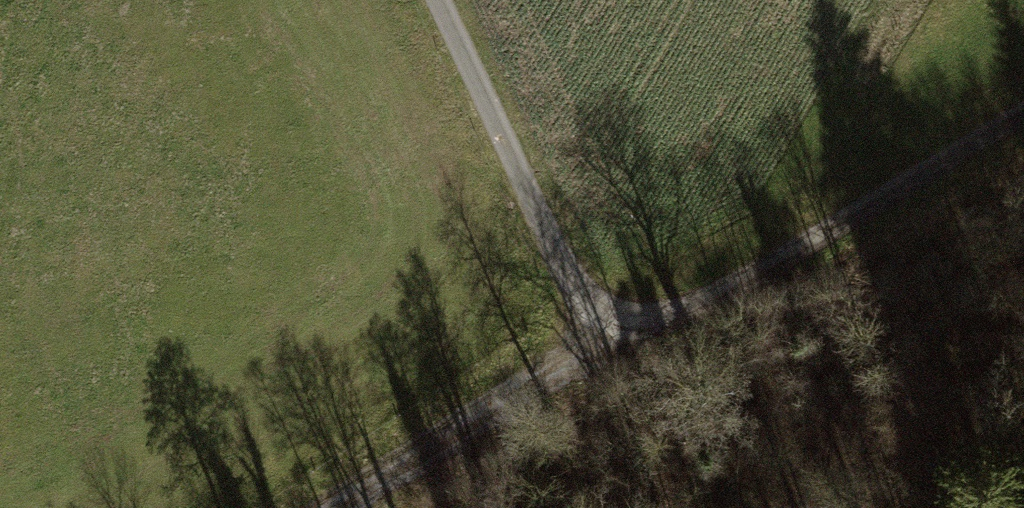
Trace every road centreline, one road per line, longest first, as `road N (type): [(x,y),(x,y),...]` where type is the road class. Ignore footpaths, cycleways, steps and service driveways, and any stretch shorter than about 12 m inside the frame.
road 1 (track): [(1023,109),(661,315),(576,302),(435,0)]
road 2 (track): [(661,315),(326,507)]

